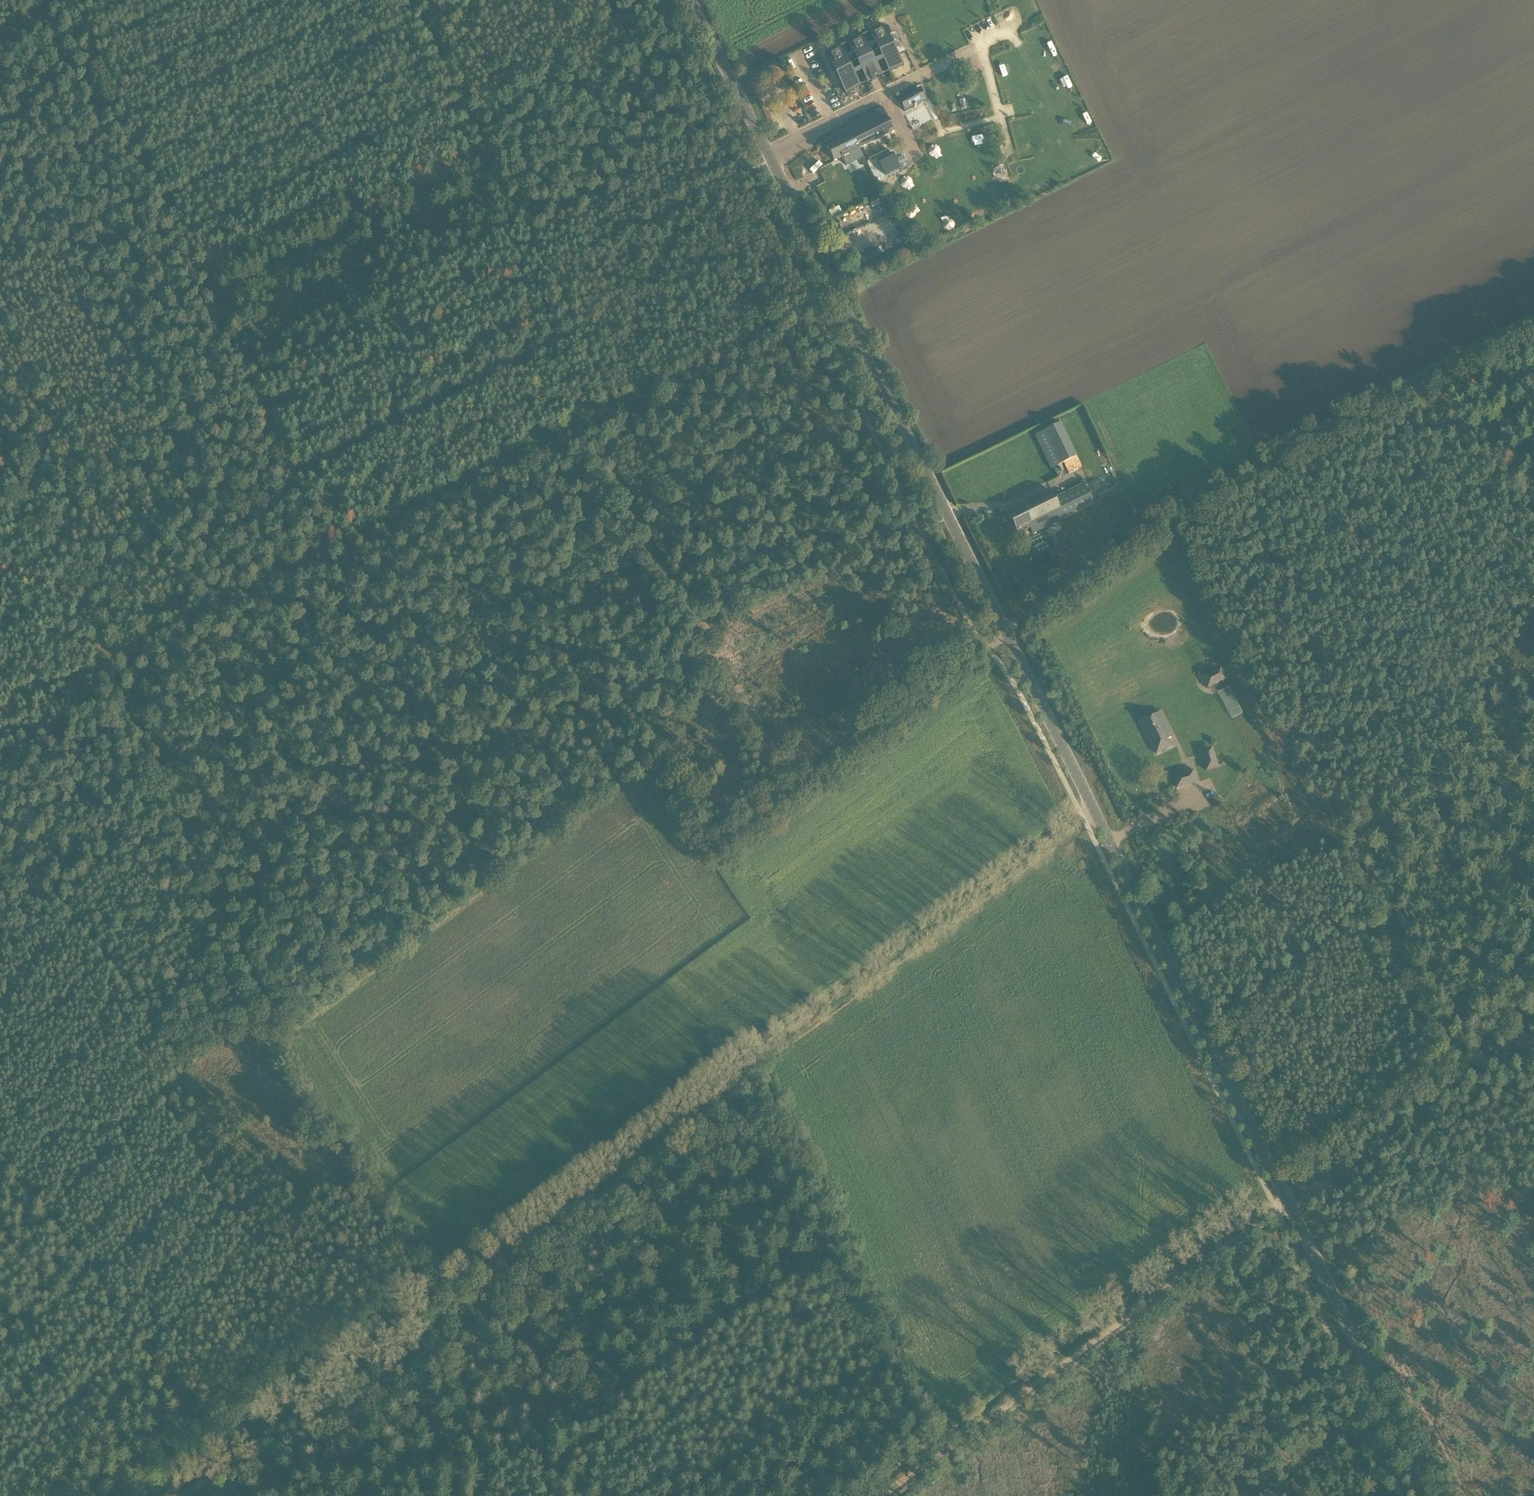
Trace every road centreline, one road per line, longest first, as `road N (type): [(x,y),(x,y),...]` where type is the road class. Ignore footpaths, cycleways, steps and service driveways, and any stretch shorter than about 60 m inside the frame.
road 1 (tertiary): [(1288,1201),(691,0)]
road 2 (track): [(223,1448),(410,1304),(412,1259),(267,1008),(0,437)]
road 3 (track): [(331,551),(590,420),(779,801),(986,650)]
road 4 (track): [(72,5),(331,551)]
road 5 (track): [(588,1412),(485,1275),(749,1077)]
road 6 (track): [(1276,1208),(884,1495)]
road 7 (track): [(410,0),(614,408)]
road 8 (track): [(157,1495),(223,1448),(0,1151)]
road 9 (track): [(459,1495),(827,1258)]
road 10 (track): [(1173,518),(1533,324)]
road 11 (track): [(0,770),(105,663),(331,551)]
road 12 (tertiary): [(1433,1495),(1288,1201)]
road 13 (track): [(590,420),(838,295)]
road 14 (track): [(1295,1197),(1418,1123),(1533,1090)]
road 15 (track): [(986,650),(1088,569),(1173,518)]

